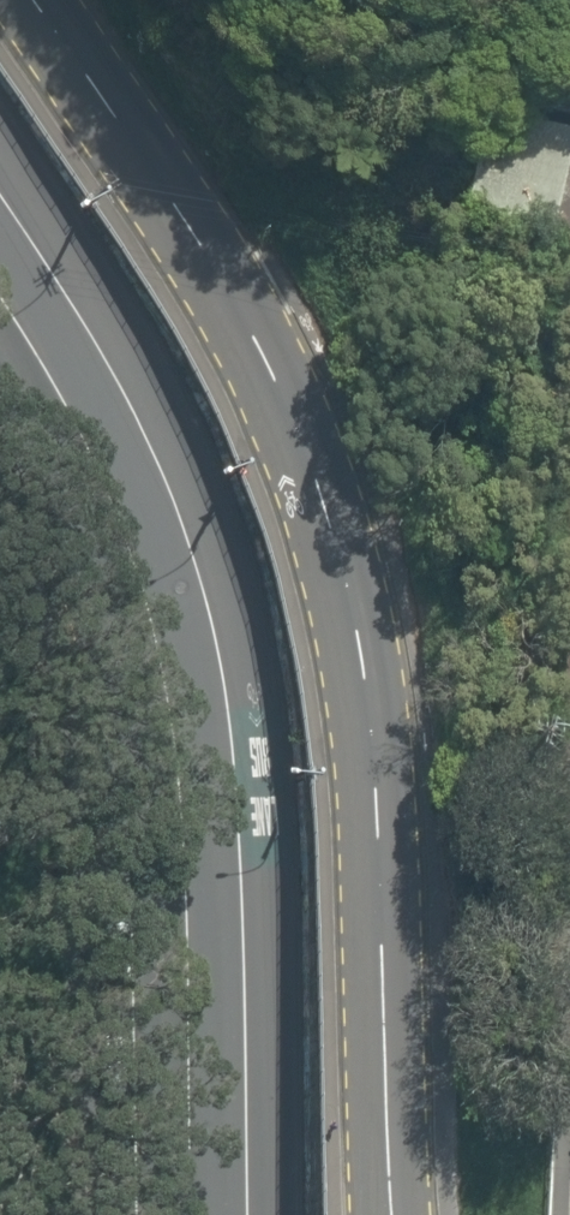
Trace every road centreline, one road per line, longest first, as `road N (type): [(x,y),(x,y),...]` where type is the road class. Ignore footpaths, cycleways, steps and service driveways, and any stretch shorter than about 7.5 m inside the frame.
road 1 (secondary): [(34,0),(248,325),(333,532),(371,715),(392,1214)]
road 2 (secondary): [(187,1214),(171,738),(144,533),(0,275)]

